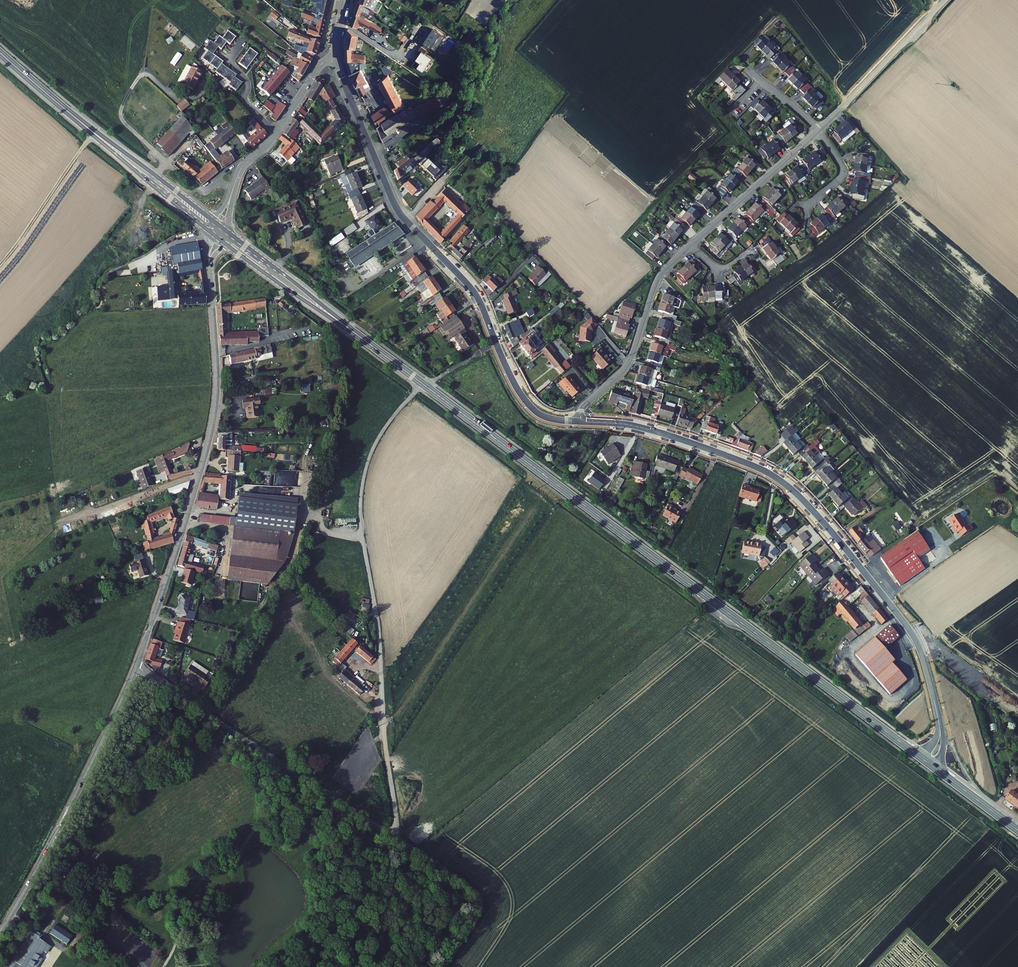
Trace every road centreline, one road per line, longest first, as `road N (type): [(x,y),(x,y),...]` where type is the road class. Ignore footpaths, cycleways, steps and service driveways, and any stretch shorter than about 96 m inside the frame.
road 1 (primary): [(427,387),(920,757)]
road 2 (residential): [(572,421),(659,432),(781,480),(908,626),(940,721)]
road 3 (unclassified): [(423,384),(378,439),(361,498),(394,833)]
road 4 (residential): [(209,268),(213,420),(137,666)]
road 5 (residential): [(335,59),(398,211),(471,287),(497,345)]
road 6 (unclassified): [(137,666),(394,833)]
road 7 (residential): [(137,666),(0,932)]
road 8 (track): [(384,737),(541,494)]
road 9 (residential): [(572,421),(628,364),(659,276),(691,245)]
road 10 (unclassified): [(233,188),(199,189),(123,120),(141,74)]
road 11 (unclassified): [(394,833),(478,897),(478,916),(444,966)]
road 12 (residential): [(817,131),(944,0)]
road 13 (primary): [(73,116),(206,229)]
road 14 (primary): [(213,220),(73,116)]
road 15 (residential): [(691,245),(817,131)]
road 16 (track): [(92,135),(0,264)]
road 17 (primary): [(226,244),(354,333)]
road 18 (primary): [(354,333),(233,236)]

